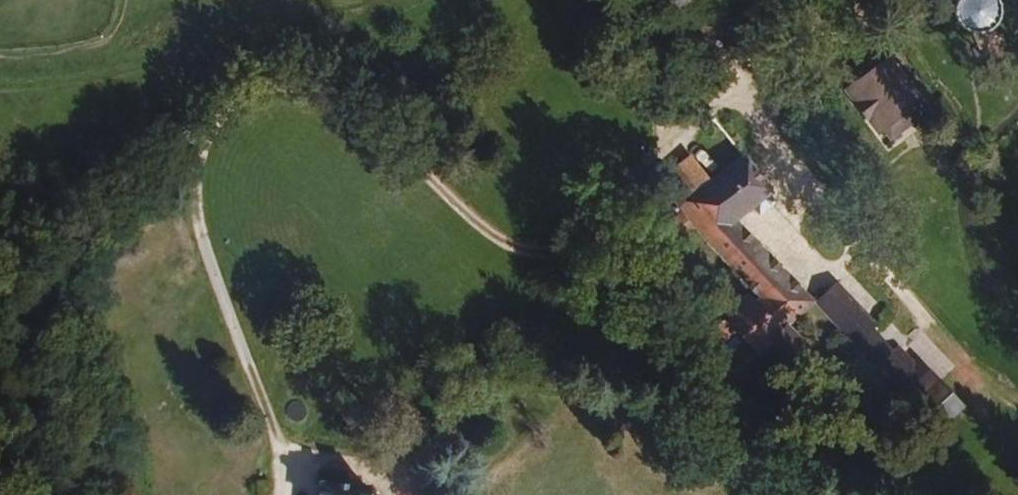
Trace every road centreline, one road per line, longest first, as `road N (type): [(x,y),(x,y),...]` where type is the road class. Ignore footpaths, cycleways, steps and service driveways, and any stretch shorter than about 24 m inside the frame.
road 1 (track): [(272,435),(192,198),(209,112),(296,82),(408,155),(486,231),(519,249),(564,253)]
road 2 (track): [(751,104),(687,35),(659,100),(657,141),(564,253),(583,333),(412,458)]
road 3 (track): [(1017,403),(884,271),(751,104),(899,0)]
road 4 (track): [(583,333),(943,494)]

